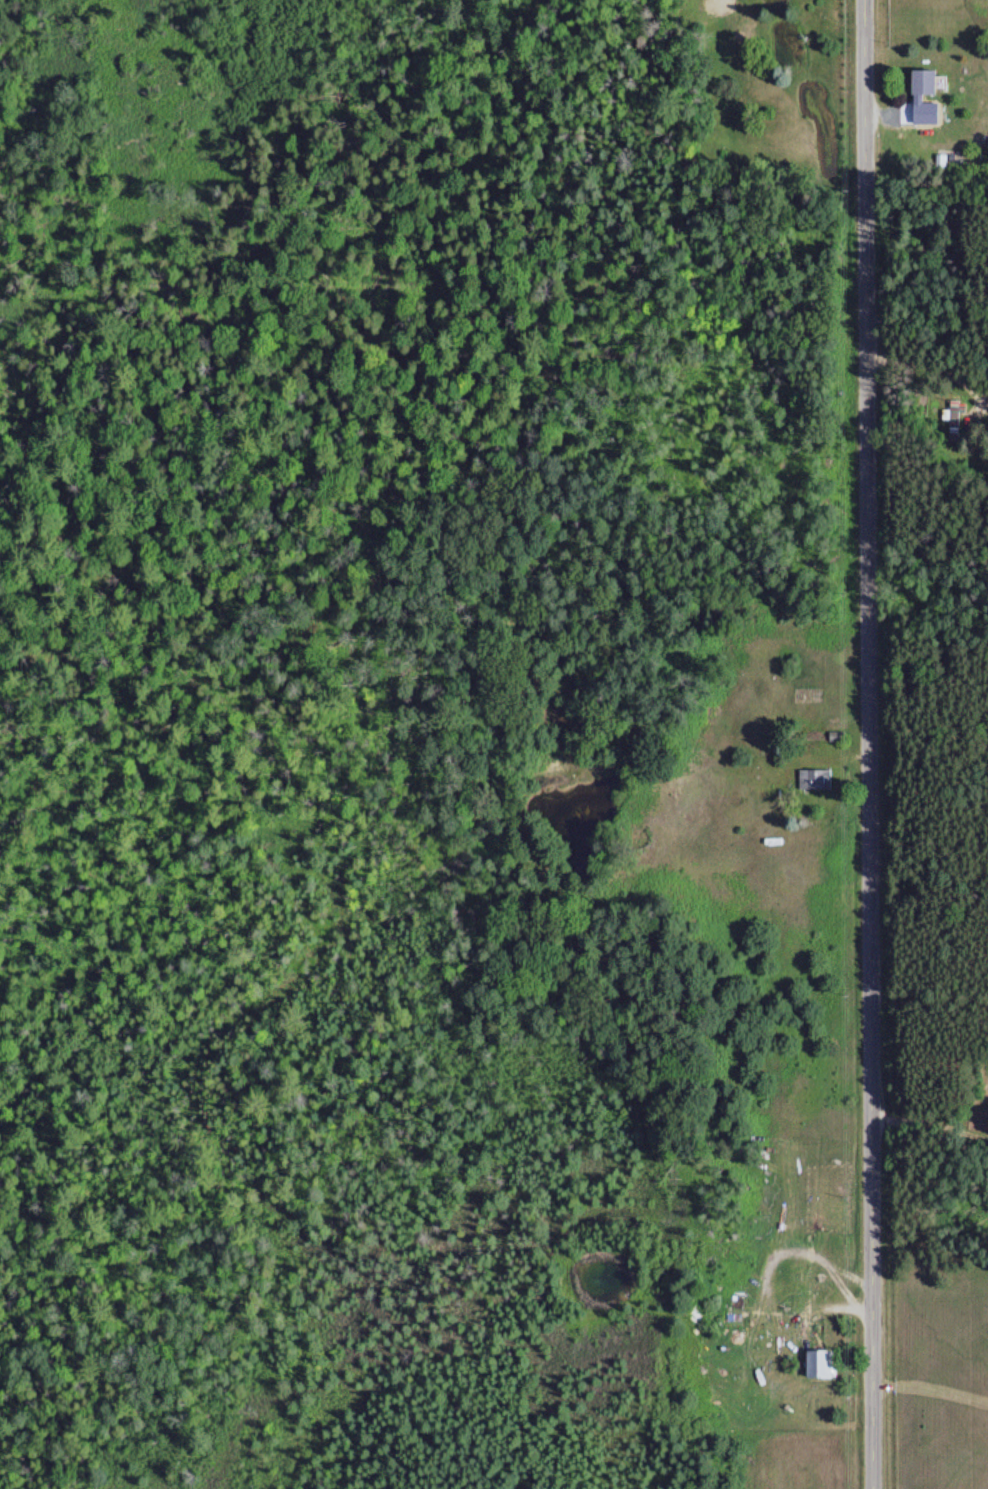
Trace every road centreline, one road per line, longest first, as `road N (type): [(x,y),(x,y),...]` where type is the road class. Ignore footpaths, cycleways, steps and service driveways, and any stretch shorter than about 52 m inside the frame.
road 1 (tertiary): [(874,1488),(864,0)]

